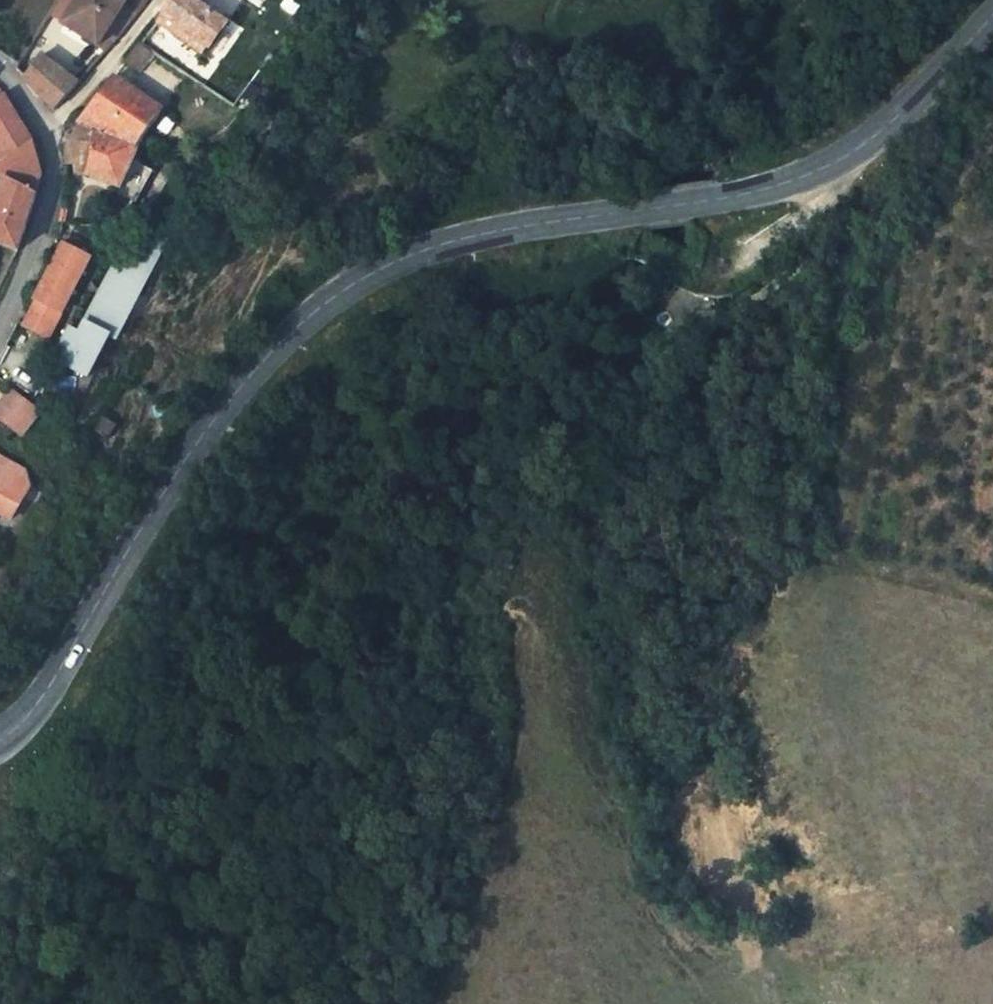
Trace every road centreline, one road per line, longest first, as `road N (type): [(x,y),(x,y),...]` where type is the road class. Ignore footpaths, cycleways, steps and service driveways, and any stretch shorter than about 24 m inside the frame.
road 1 (tertiary): [(992,19),(897,121),(844,162),(783,189),(437,247),(321,308),(262,364),(201,442),(28,716),(0,739)]
road 2 (residential): [(0,68),(32,112),(53,166),(0,326)]

